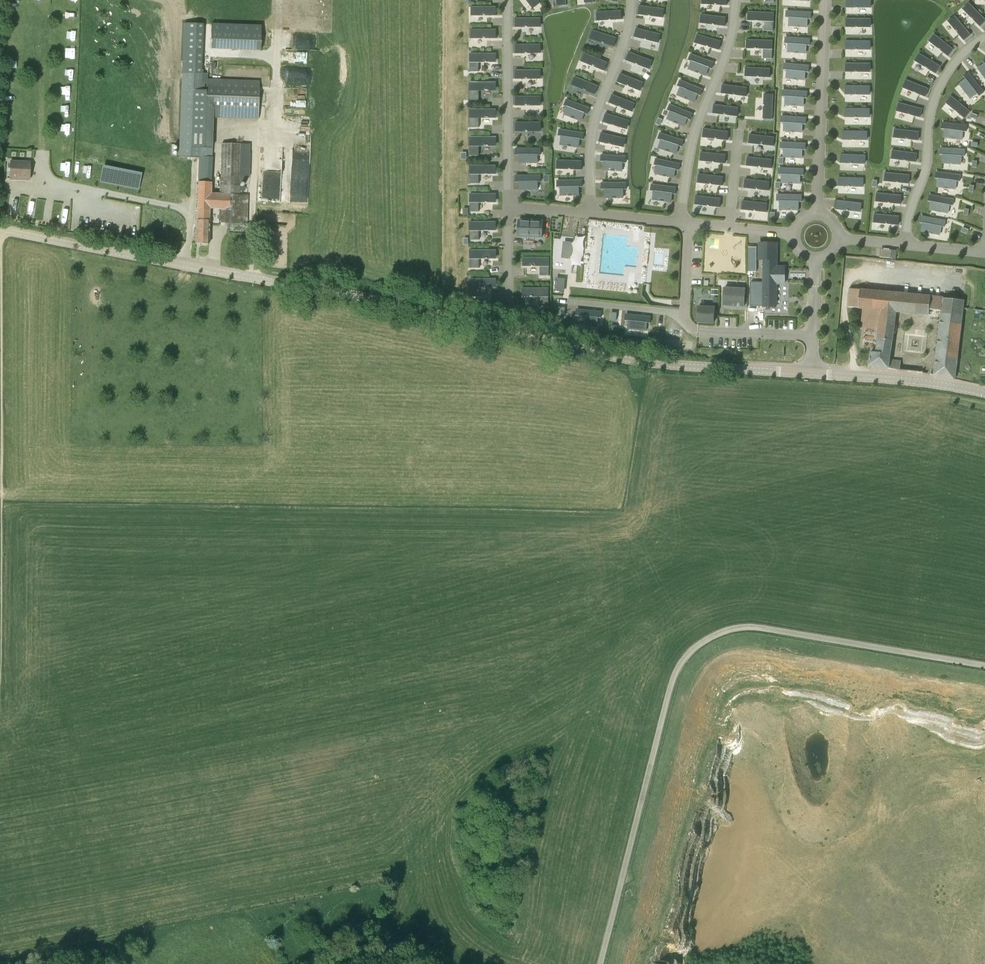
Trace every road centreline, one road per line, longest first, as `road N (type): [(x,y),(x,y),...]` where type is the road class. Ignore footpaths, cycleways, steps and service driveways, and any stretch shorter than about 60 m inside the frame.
road 1 (tertiary): [(984,392),(631,359),(396,304),(0,229)]
road 2 (unclassified): [(984,665),(746,626),(692,649),(668,697),(600,963)]

